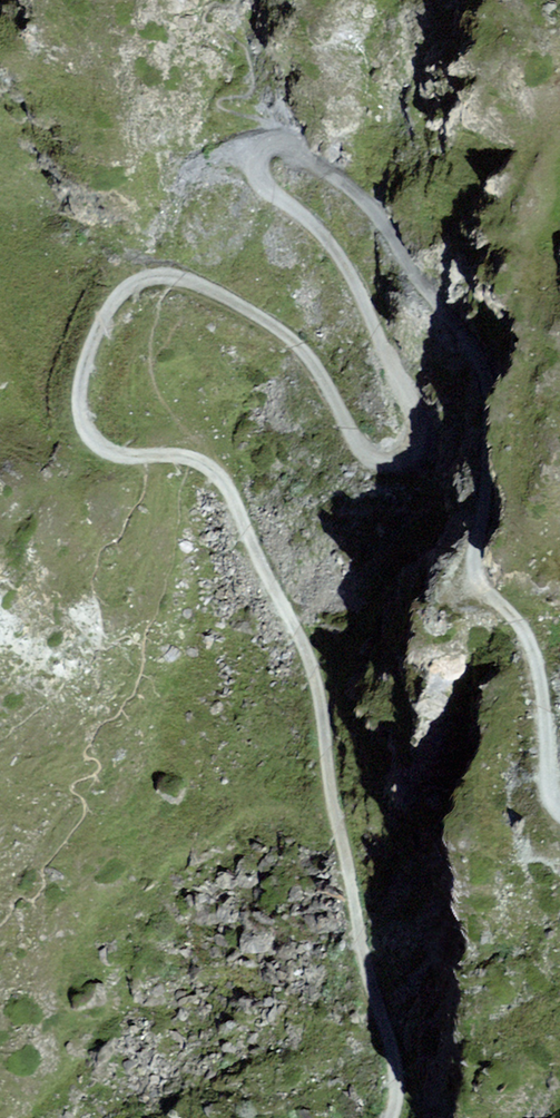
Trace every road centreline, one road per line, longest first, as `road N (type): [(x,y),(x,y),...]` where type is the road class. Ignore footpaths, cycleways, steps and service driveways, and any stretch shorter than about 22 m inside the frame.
road 1 (track): [(281,148),(253,161),(261,193),(336,251),(432,423),(426,463),(401,470),(370,458),(321,368),(252,319),(186,287),(141,283),(89,338),(86,424)]
road 2 (track): [(86,424),(113,456),(208,465),(310,660),(373,994),(397,1070),(389,1117)]
road 3 (track): [(559,810),(549,781),(535,658),(516,622),(476,582),(489,390),(467,339),(427,300),(395,242),(353,194),(281,148)]

